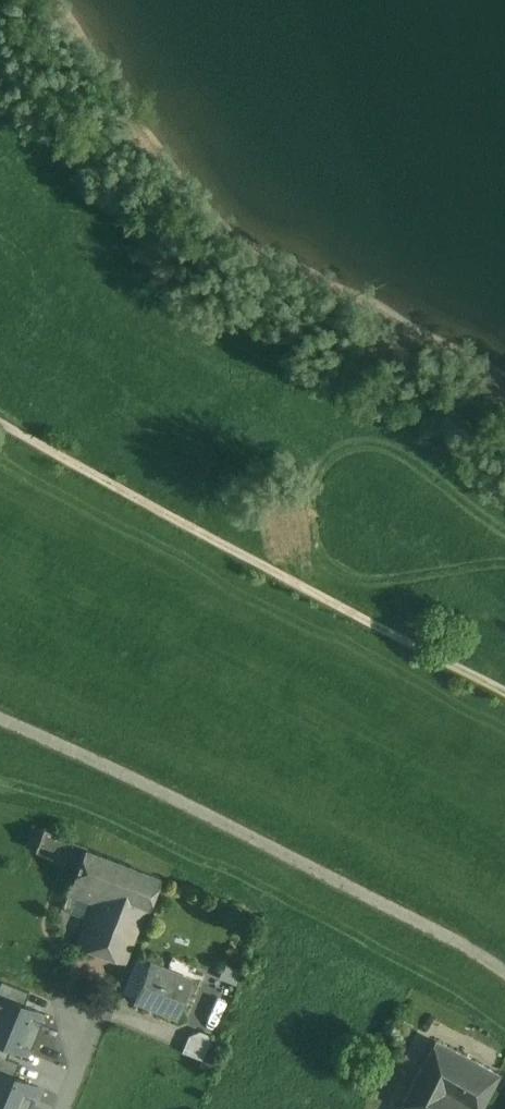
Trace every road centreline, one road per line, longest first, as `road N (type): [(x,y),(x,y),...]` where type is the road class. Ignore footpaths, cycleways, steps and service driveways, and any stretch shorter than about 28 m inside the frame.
road 1 (track): [(504,695),(0,422)]

